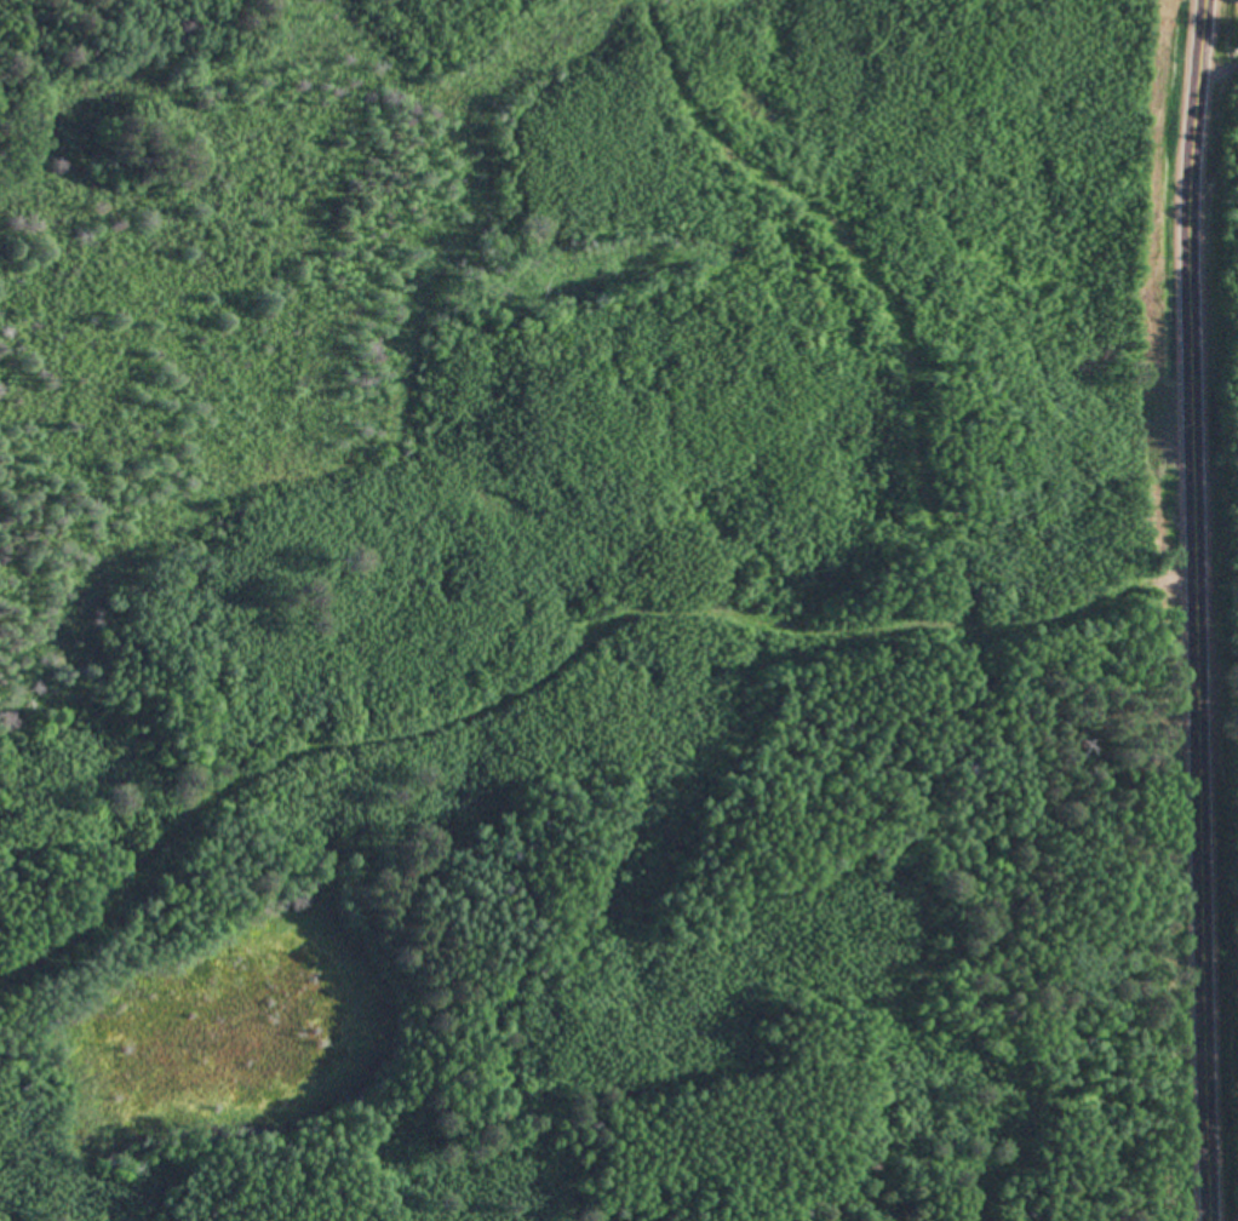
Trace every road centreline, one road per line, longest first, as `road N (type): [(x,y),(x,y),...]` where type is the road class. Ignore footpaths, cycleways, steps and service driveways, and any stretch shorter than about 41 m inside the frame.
road 1 (secondary): [(1210,1220),(1191,336),(1204,0)]

